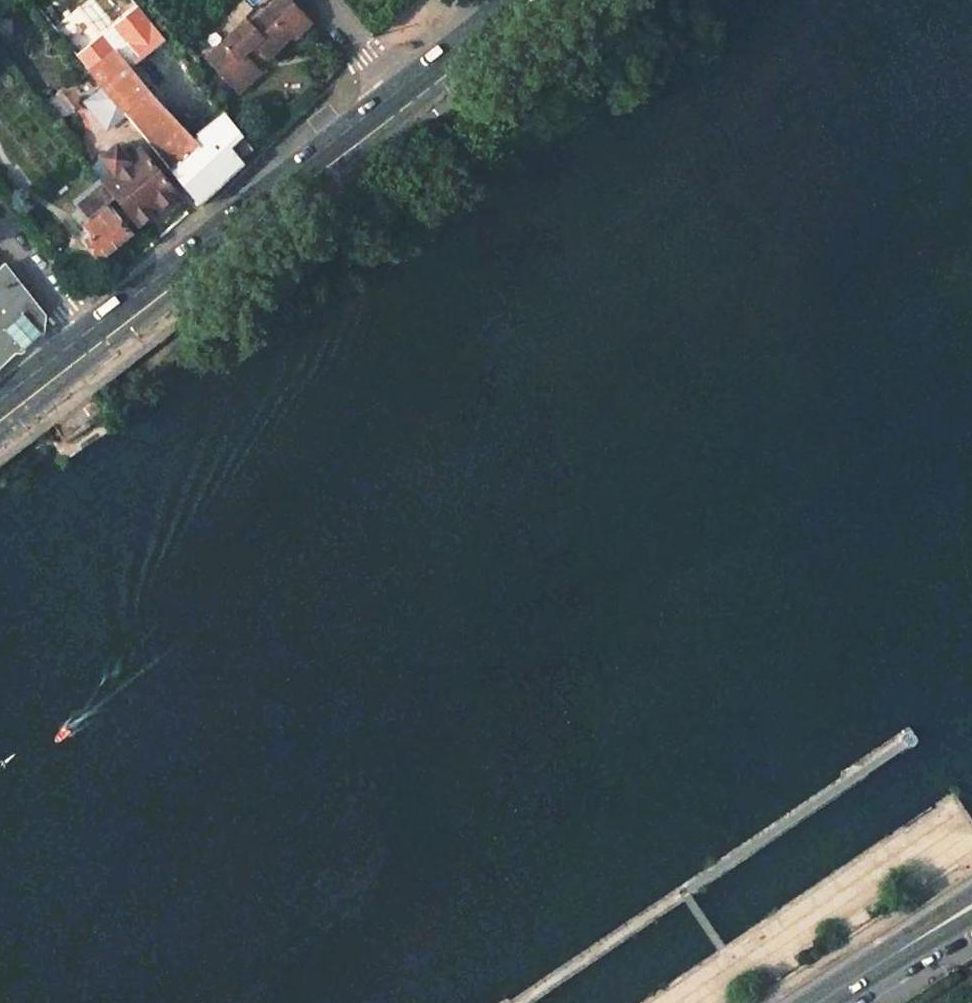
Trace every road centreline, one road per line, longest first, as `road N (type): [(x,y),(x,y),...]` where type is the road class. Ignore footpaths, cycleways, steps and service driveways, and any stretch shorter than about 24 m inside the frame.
road 1 (primary): [(83,337),(393,96)]
road 2 (primary): [(971,906),(818,1002)]
road 3 (primary): [(393,96),(518,0)]
road 4 (unclassified): [(0,233),(83,337)]
road 5 (unclassified): [(316,0),(393,96)]

